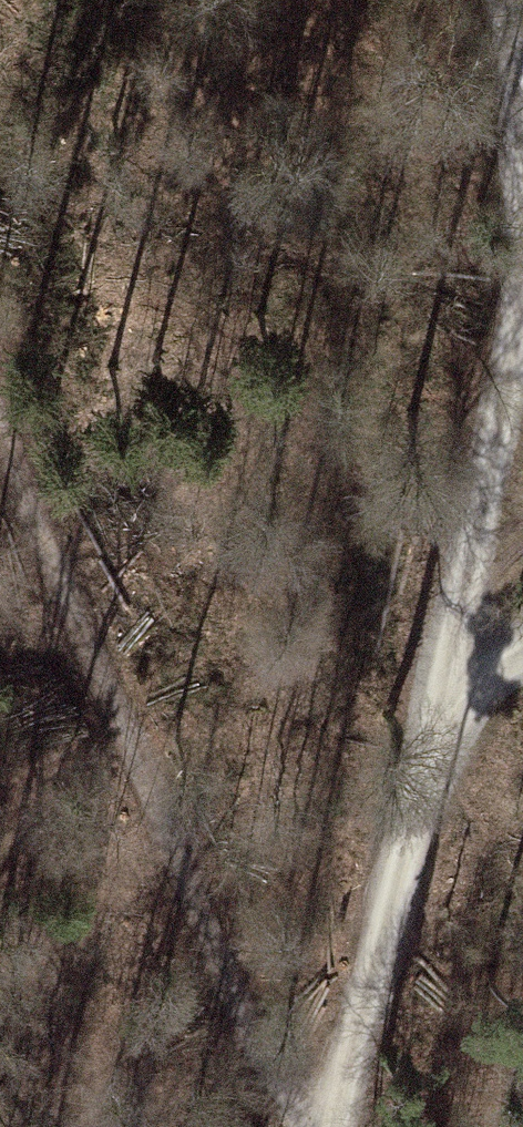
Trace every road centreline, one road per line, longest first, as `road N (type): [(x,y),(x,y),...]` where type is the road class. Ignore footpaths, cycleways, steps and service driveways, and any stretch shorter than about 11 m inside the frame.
road 1 (track): [(522,251),(492,468),(443,691),(372,981),(321,1126)]
road 2 (track): [(299,1126),(246,1037),(0,434)]
road 3 (track): [(496,0),(522,205)]

